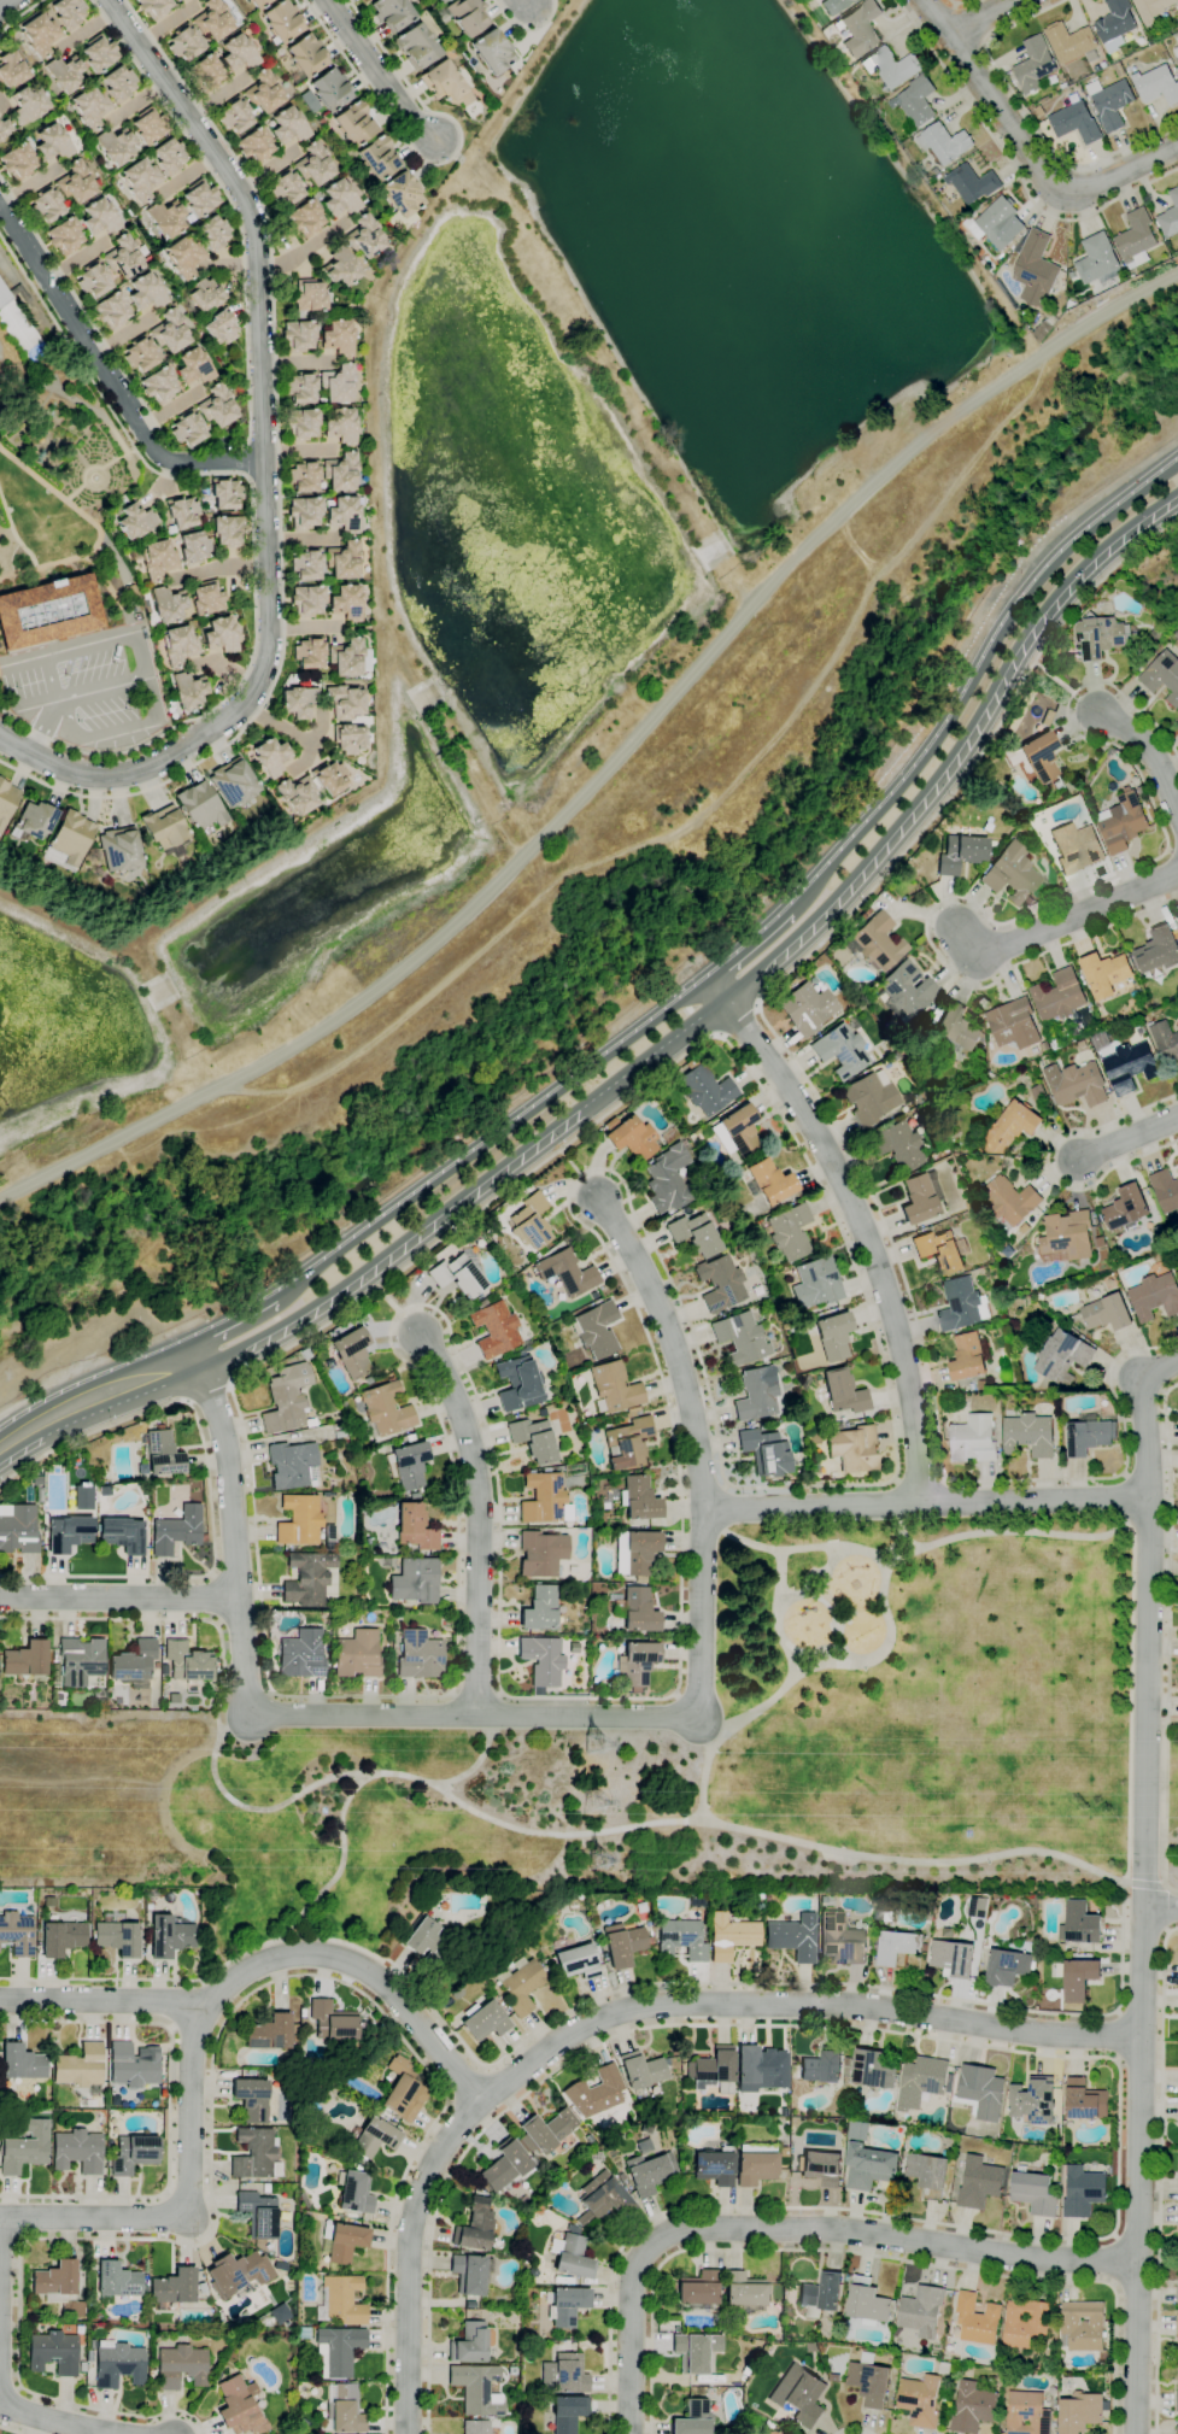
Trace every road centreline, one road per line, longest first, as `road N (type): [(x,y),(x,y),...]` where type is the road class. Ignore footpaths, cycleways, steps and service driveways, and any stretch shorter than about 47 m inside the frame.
road 1 (secondary): [(199,1357),(225,1360),(306,1315),(726,1001),(805,932),(948,769),(1030,633),(1088,564),(1177,496)]
road 2 (residential): [(1177,1366),(1143,1382),(1134,2433)]
road 3 (residential): [(1139,2036),(1047,2035),(861,2006),(658,2005),(578,2030),(458,2125),(426,2180),(409,2247),(407,2433)]
road 4 (residential): [(110,0),(242,192),(256,225),(265,661),(244,704),(207,735),(134,775),(75,774),(0,734)]
road 5 (residential): [(1137,2260),(1025,2258),(836,2230),(692,2228),(660,2239),(639,2262),(632,2288),(630,2433)]
road 6 (residential): [(705,1512),(699,1719),(250,1714)]
road 7 (secondary): [(1177,465),(1056,555),(921,759),(787,909)]
road 8 (residential): [(709,976),(784,1083),(871,1247),(904,1359),(921,1503)]
road 9 (residential): [(188,2216),(194,2041),(219,1994),(266,1960),(317,1954),(374,1975),(481,2104)]
road 10 (secondary): [(709,976),(274,1295)]
road 11 (residential): [(1147,1497),(705,1512)]
road 12 (residential): [(0,208),(153,451),(172,463),(263,462)]
road 13 (residential): [(421,1335),(473,1459),(477,1717)]
road 14 (residential): [(199,1357),(229,1465),(250,1714)]
road 15 (residential): [(599,1200),(646,1275),(695,1420),(705,1512)]
road 16 (residential): [(1177,875),(984,958),(962,923)]
road 17 (residential): [(924,0),(1060,205)]
road 18 (residential): [(240,1597),(0,1595)]
road 19 (secondary): [(0,1455),(36,1426),(199,1357)]
road 20 (residential): [(209,2007),(0,2000)]
road 21 (residential): [(188,2216),(0,2216)]
road 22 (residential): [(329,0),(417,125),(436,137)]
road 23 (residential): [(0,2402),(130,2433)]
road 24 (residential): [(1177,146),(1060,205)]
road 25 (residential): [(1106,716),(1153,750),(1177,812)]

